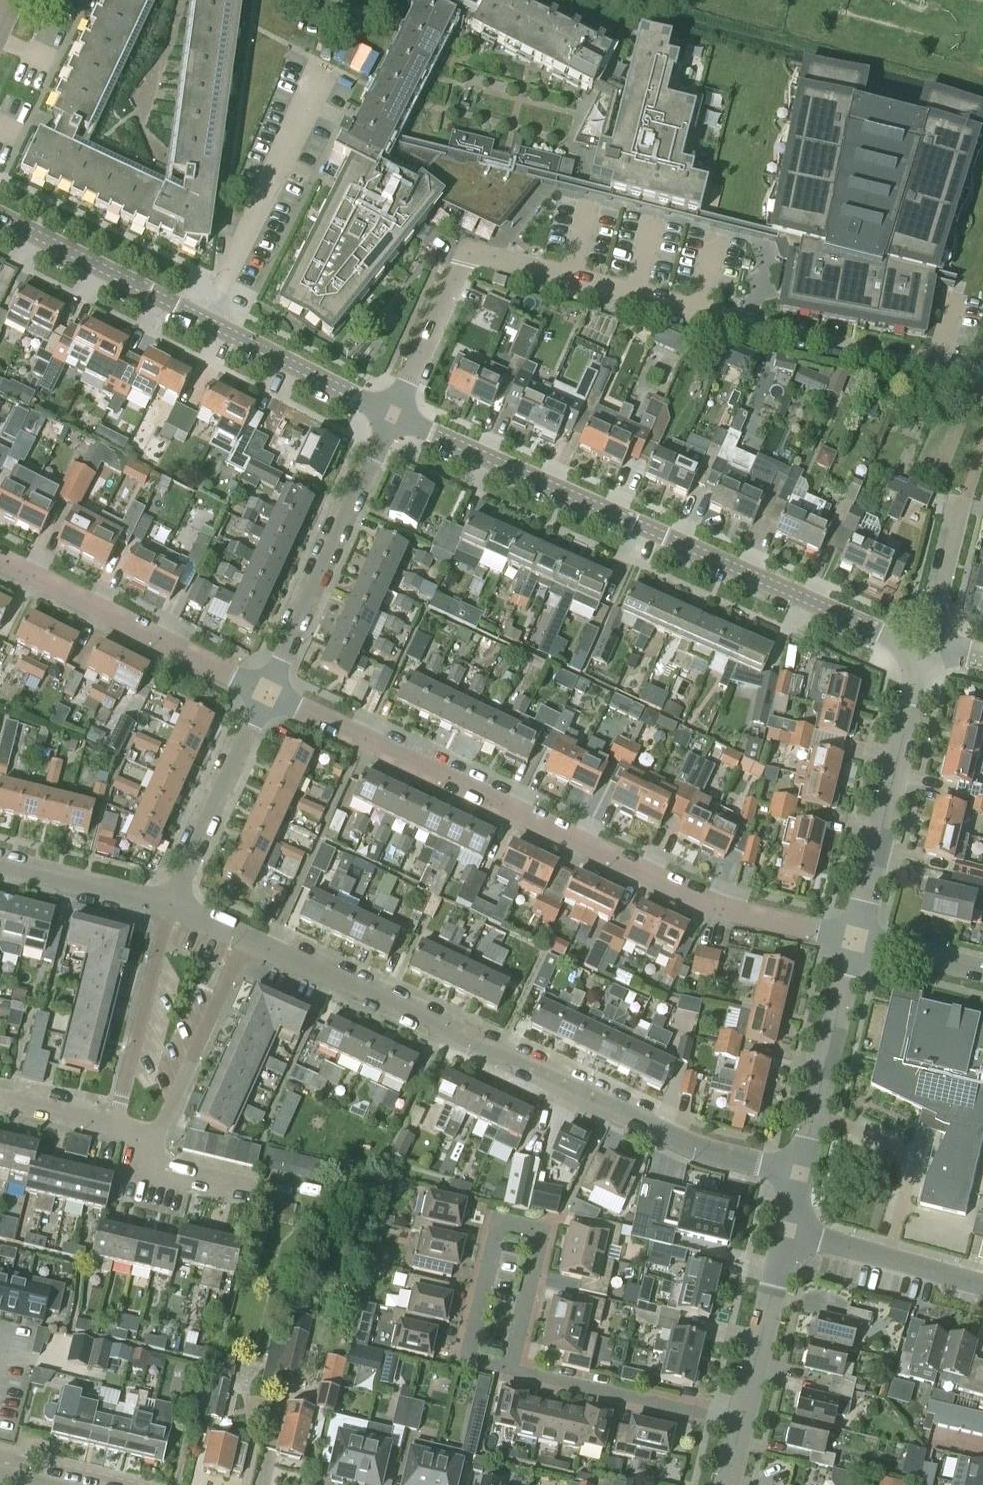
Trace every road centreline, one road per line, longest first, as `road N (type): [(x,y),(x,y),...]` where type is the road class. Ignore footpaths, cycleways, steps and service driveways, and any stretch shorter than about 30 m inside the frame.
road 1 (residential): [(391,420),(467,255),(930,374)]
road 2 (residential): [(856,940),(695,897),(271,694)]
road 3 (residential): [(800,1177),(670,1136),(255,937)]
road 4 (residential): [(923,661),(391,420)]
road 5 (residential): [(271,694),(0,561)]
road 6 (unclassified): [(271,694),(391,420)]
road 7 (residential): [(856,940),(923,661)]
road 8 (residential): [(800,1177),(856,940)]
road 9 (residential): [(741,1423),(511,1370)]
road 10 (unclassified): [(169,904),(271,694)]
road 11 (residential): [(206,327),(0,226)]
road 12 (residential): [(157,1144),(255,937)]
road 13 (residential): [(511,1370),(469,1360),(501,1222),(544,1232)]
road 14 (residential): [(117,1127),(169,904)]
road 15 (residential): [(391,420),(206,327)]
road 16 (residential): [(982,1286),(786,1231)]
road 17 (residential): [(741,1423),(786,1231)]
road 18 (residential): [(169,904),(0,863)]
road 19 (residential): [(965,499),(937,616),(947,651)]
road 20 (residential): [(544,1232),(511,1370)]
road 21 (residential): [(258,1198),(154,1174),(157,1144)]
road 22 (residential): [(982,971),(856,940)]
road 23 (residential): [(117,1127),(0,1098)]

